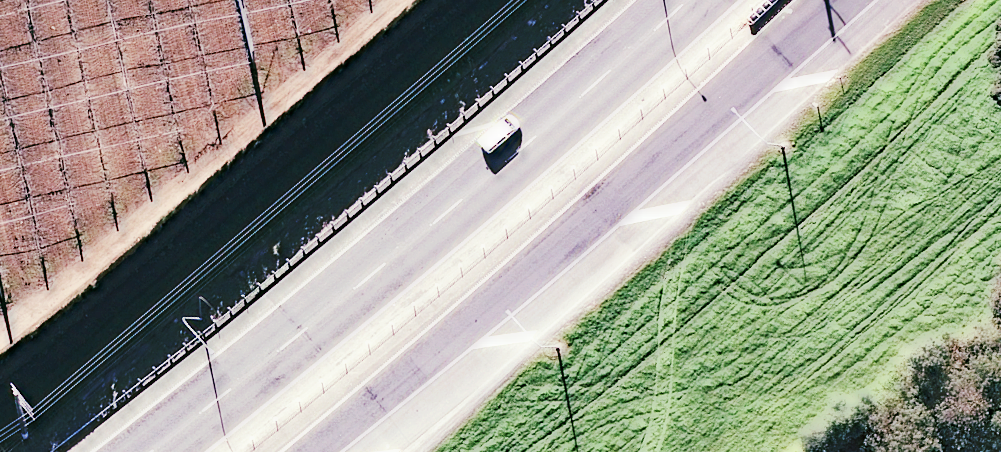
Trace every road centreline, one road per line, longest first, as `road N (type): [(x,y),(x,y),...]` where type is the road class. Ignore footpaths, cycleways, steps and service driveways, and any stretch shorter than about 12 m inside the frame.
road 1 (trunk): [(145,451),(526,148),(691,0)]
road 2 (trunk): [(836,0),(300,451)]

